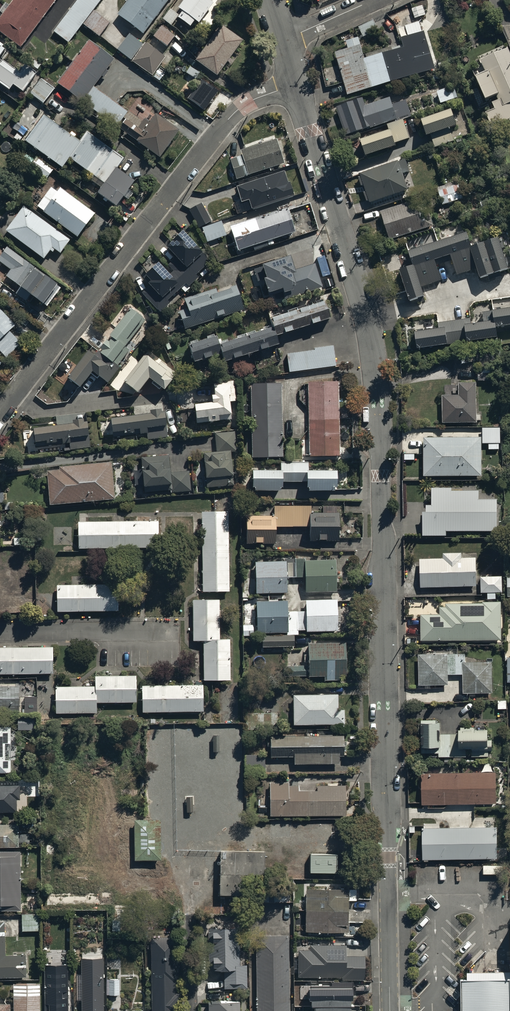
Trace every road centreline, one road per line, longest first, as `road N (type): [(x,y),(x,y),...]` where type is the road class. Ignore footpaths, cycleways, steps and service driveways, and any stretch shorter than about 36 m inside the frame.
road 1 (residential): [(388,857),(375,365),(362,300),(294,84)]
road 2 (residential): [(0,417),(239,110),(294,84)]
road 3 (residential): [(390,1010),(388,857)]

